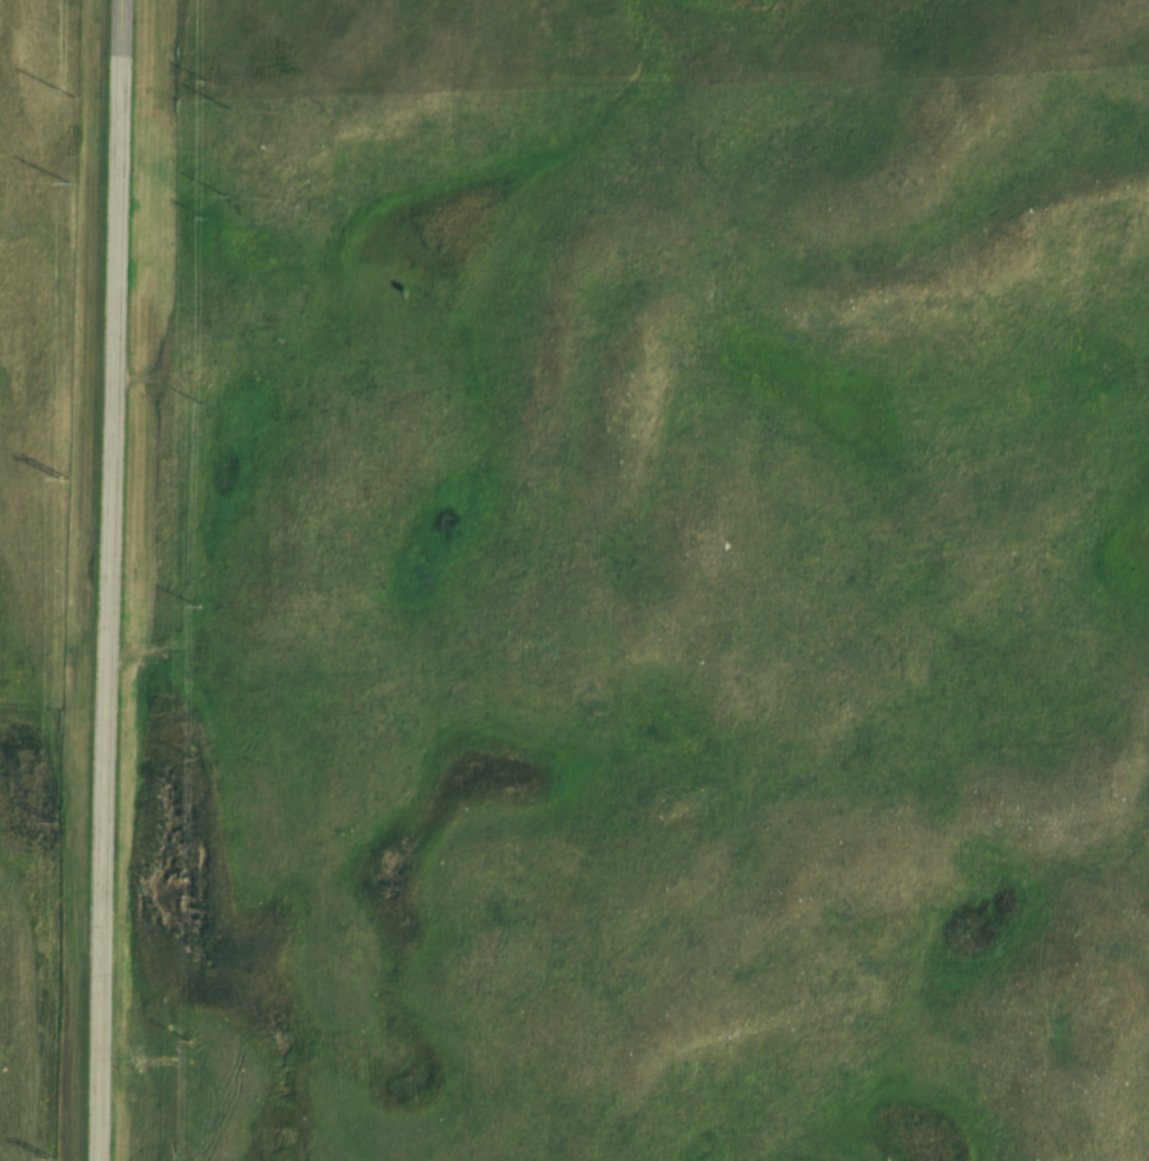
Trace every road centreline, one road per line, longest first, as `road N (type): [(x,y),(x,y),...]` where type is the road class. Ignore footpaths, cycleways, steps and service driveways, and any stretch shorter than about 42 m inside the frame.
road 1 (tertiary): [(93,1160),(118,0)]

